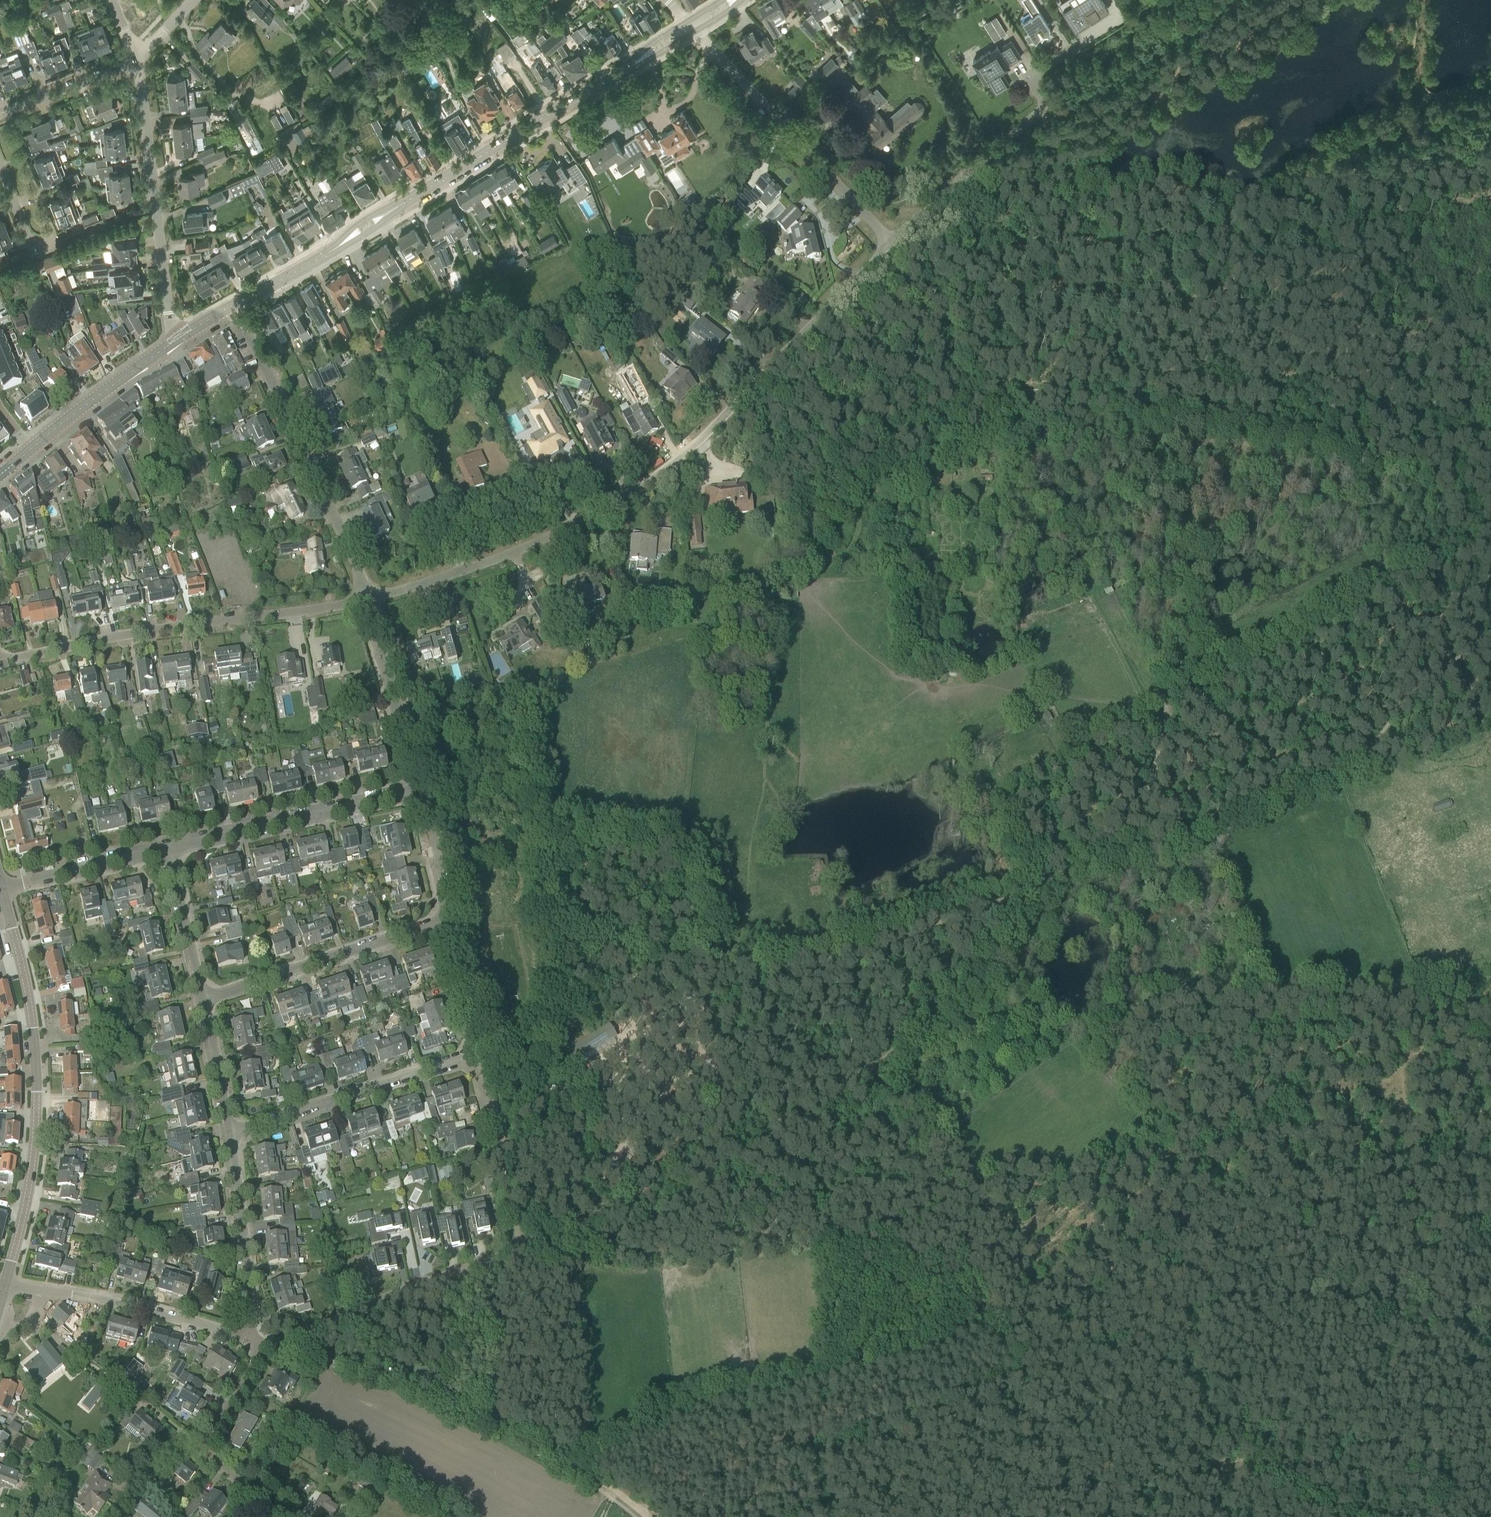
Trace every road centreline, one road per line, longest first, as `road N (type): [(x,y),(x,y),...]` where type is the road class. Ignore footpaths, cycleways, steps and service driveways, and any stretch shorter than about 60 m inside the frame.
road 1 (track): [(1435,463),(1185,416),(1073,427),(950,453),(925,485),(795,494),(776,463),(765,421),(738,398)]
road 2 (residential): [(367,599),(480,563),(634,489),(686,453),(890,243)]
road 3 (track): [(1049,882),(1333,779),(1434,671),(1490,642)]
road 4 (residential): [(266,1345),(521,1245),(476,1050)]
road 5 (tertiary): [(5,1285),(34,1148),(36,1084),(27,989),(1,887)]
road 6 (residential): [(0,657),(367,599)]
road 7 (track): [(1469,545),(1165,718)]
road 8 (residential): [(367,599),(236,305)]
road 9 (track): [(884,1191),(895,1362),(928,1494)]
road 10 (residential): [(890,243),(693,32)]
road 11 (residential): [(176,338),(167,319),(139,58)]
road 12 (residential): [(890,243),(1034,109),(1036,71),(1072,44)]
road 13 (track): [(974,1177),(1024,1286),(1035,1290),(1162,1234)]
road 14 (track): [(1389,412),(1363,399),(1182,245)]
road 15 (track): [(629,1200),(662,1224),(884,1191)]
road 16 (secondary): [(393,211),(617,74)]
road 17 (residential): [(231,1134),(476,1050)]
road 18 (residential): [(204,998),(450,919)]
road 19 (residential): [(169,849),(419,792)]
road 20 (track): [(525,1440),(391,1377),(289,1350)]
road 21 (track): [(482,1074),(629,983),(665,970),(707,974)]
road 22 (track): [(718,976),(691,861),(563,844)]
road 23 (track): [(629,1200),(845,1085)]
road 24 (track): [(884,1191),(974,1177),(869,1069)]
road 25 (residential): [(252,1340),(44,1291)]
road 26 (residential): [(252,1340),(231,1134)]
road 27 (residential): [(419,792),(367,599)]
road 28 (track): [(718,976),(803,967),(909,935)]
road 29 (track): [(563,844),(707,974)]
road 30 (track): [(180,1433),(31,1315)]
road 31 (track): [(1280,1174),(1465,1162)]
road 32 (secondary): [(31,448),(176,338)]
road 33 (residential): [(169,849),(1,887)]
road 34 (track): [(1230,1516),(1194,1348)]
road 35 (track): [(869,1069),(919,1021),(926,982),(909,935)]
road 36 (track): [(944,210),(1011,241),(1053,250),(1093,242)]
road 37 (residential): [(204,998),(169,849)]
road 38 (residential): [(0,114),(139,58)]
road 39 (track): [(909,935),(1049,882)]
road 40 (track): [(646,1516),(605,1482),(525,1440)]
road 41 (residential): [(231,1134),(204,998)]
road 42 (track): [(1135,852),(1165,718)]
road 43 (residential): [(476,1050),(450,919)]
road 44 (residential): [(111,1516),(180,1433),(200,1448)]
road 45 (track): [(1162,1234),(1280,1174)]
road 46 (residential): [(450,919),(419,792)]
road 47 (residential): [(200,1448),(266,1345)]
road 48 (track): [(1490,568),(1469,545),(1435,463)]

